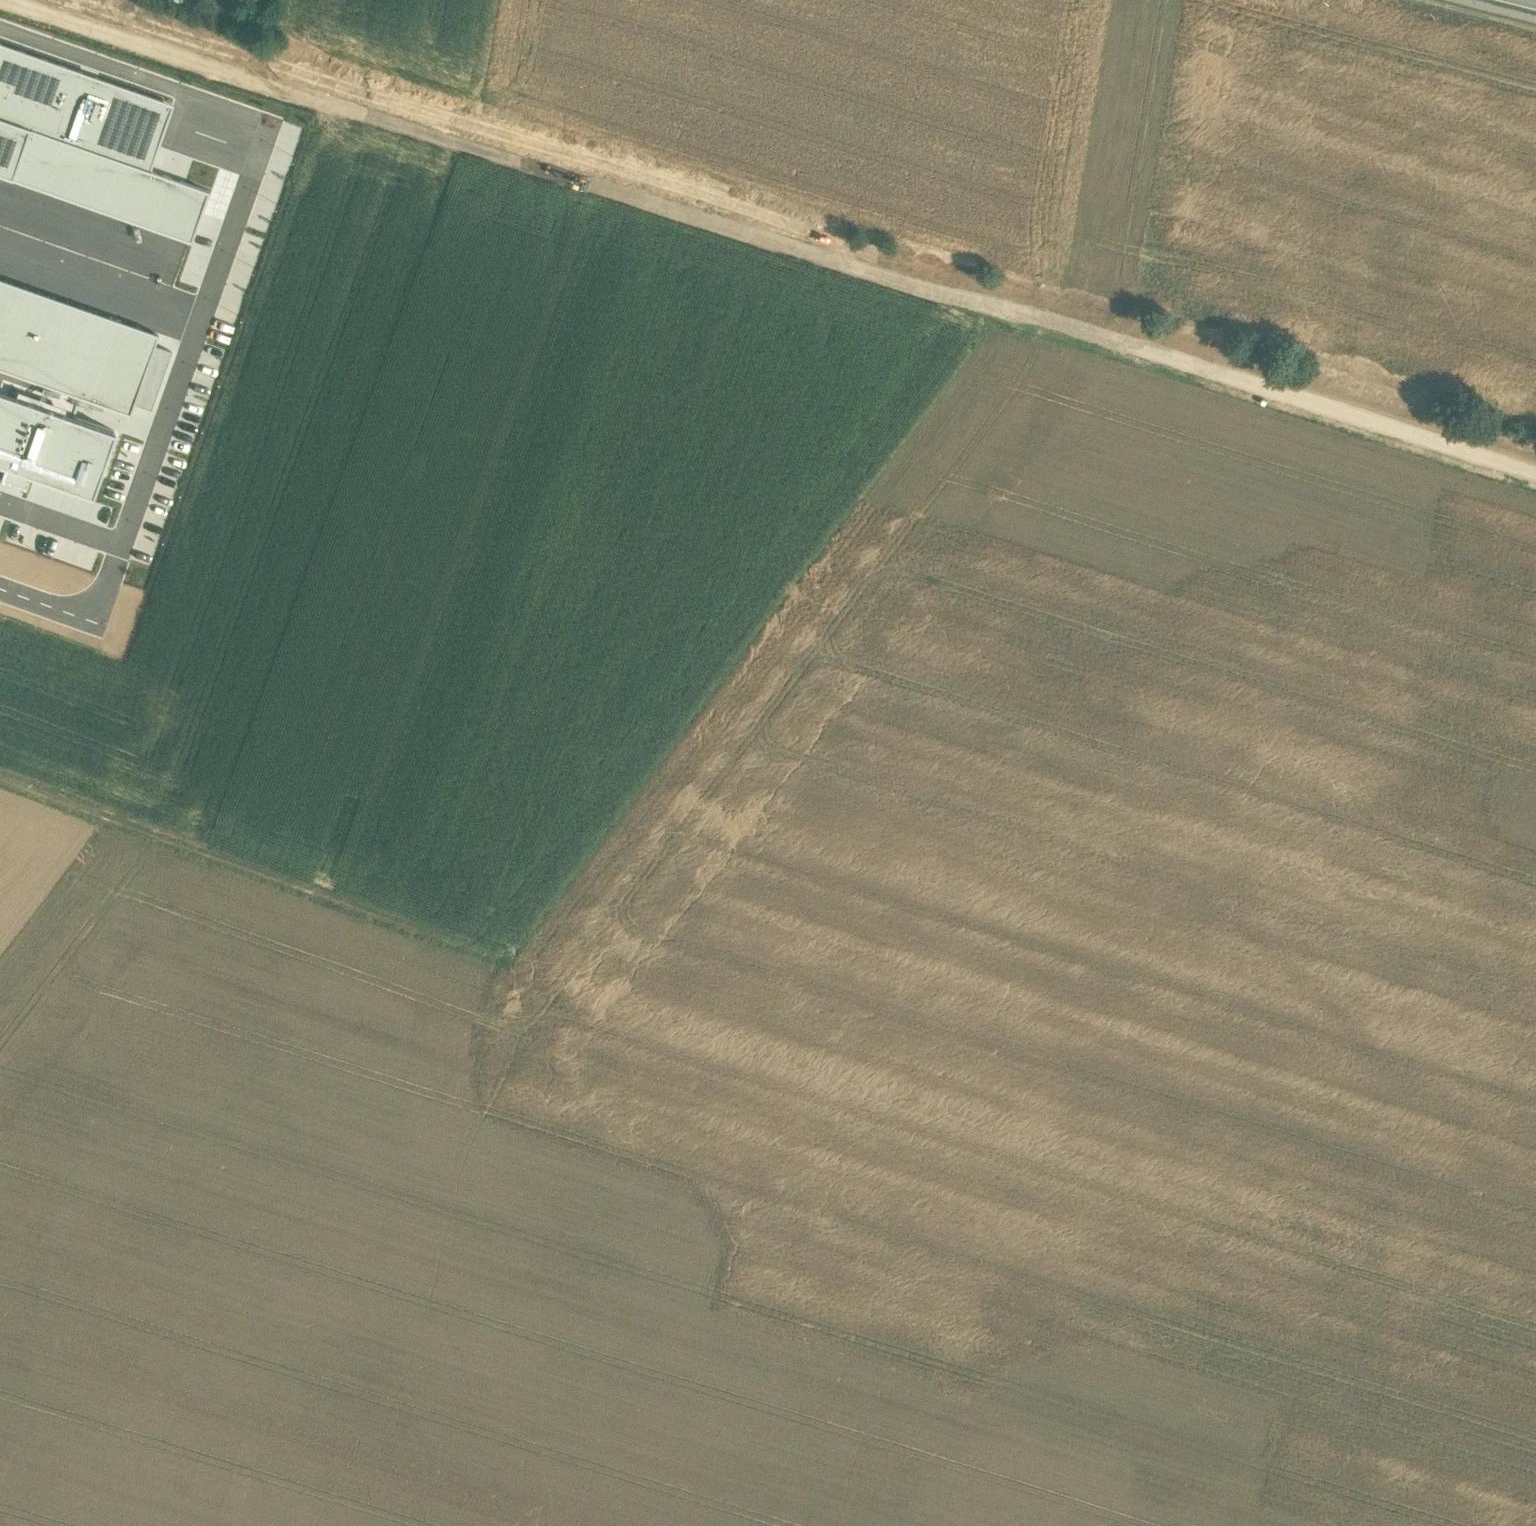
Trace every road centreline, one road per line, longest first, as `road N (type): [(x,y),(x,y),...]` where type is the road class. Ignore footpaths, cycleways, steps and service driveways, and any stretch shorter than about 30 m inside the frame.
road 1 (track): [(0,776),(532,973)]

